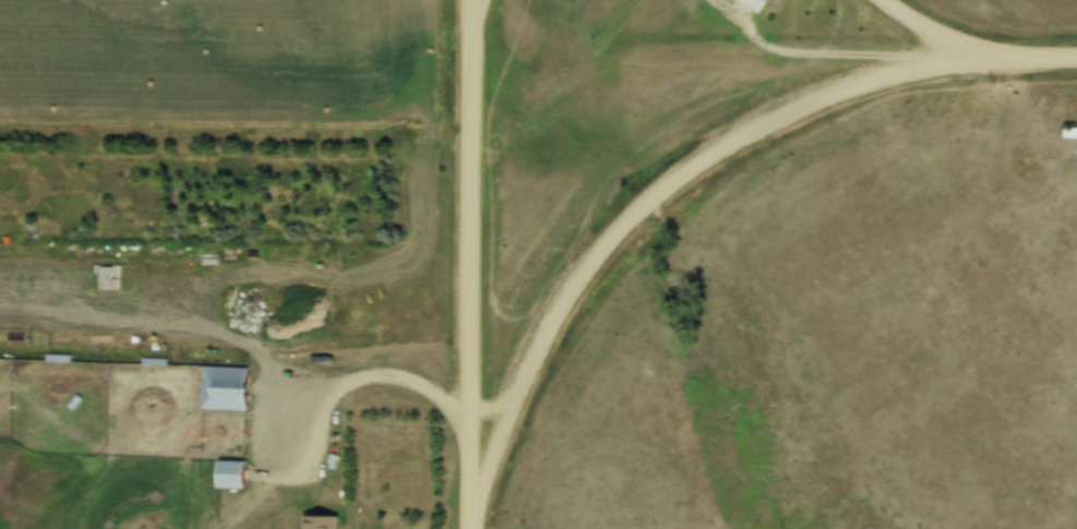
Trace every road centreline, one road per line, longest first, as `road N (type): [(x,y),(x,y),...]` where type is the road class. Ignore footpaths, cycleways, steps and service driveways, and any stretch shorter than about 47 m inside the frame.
road 1 (residential): [(1030,62),(920,71),(814,100),(719,152),(672,188),(590,268),(560,312),(512,407),(472,528)]
road 2 (residential): [(469,528),(472,0)]
road 3 (residential): [(881,0),(953,43),(1030,62)]

